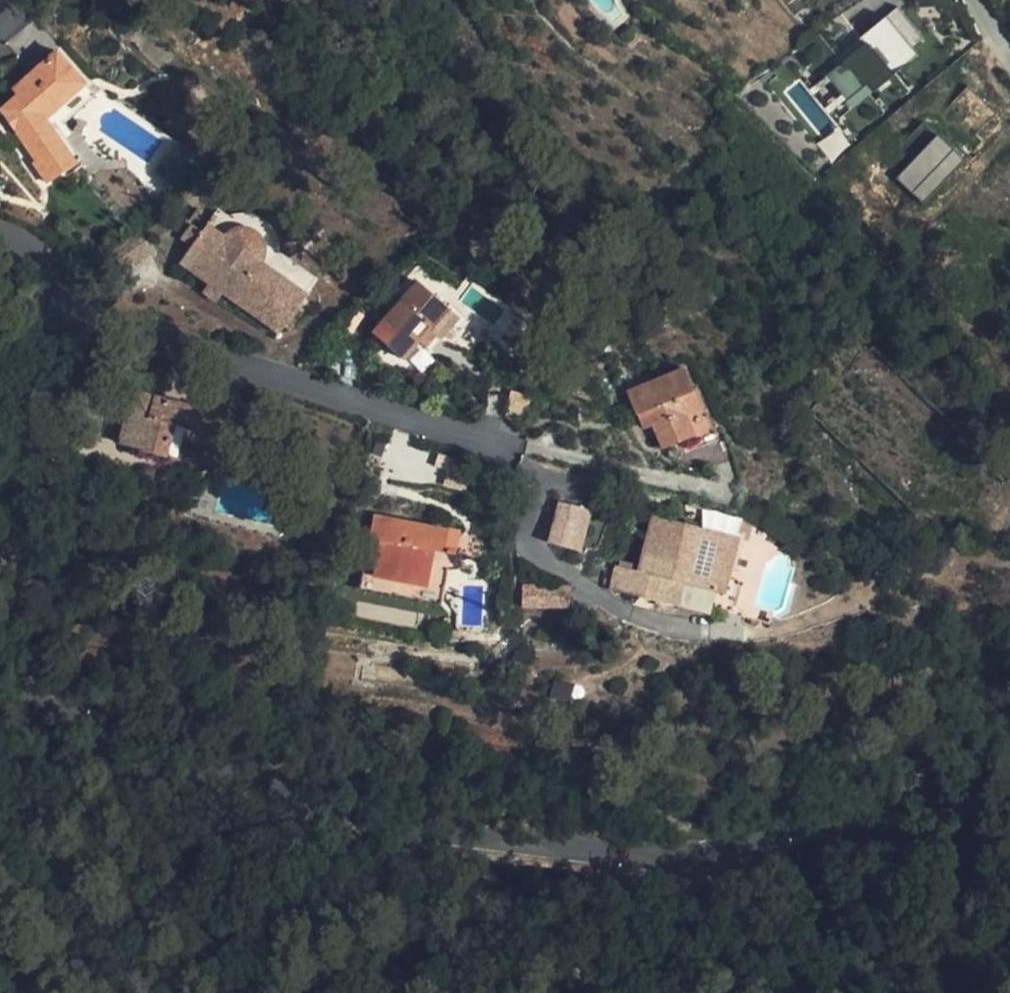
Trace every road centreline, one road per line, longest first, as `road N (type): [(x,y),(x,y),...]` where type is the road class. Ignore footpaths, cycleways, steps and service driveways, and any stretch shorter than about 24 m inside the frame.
road 1 (residential): [(0,690),(275,806),(351,827),(631,860),(728,855),(878,804),(1009,775)]
road 2 (residential): [(74,318),(505,452)]

